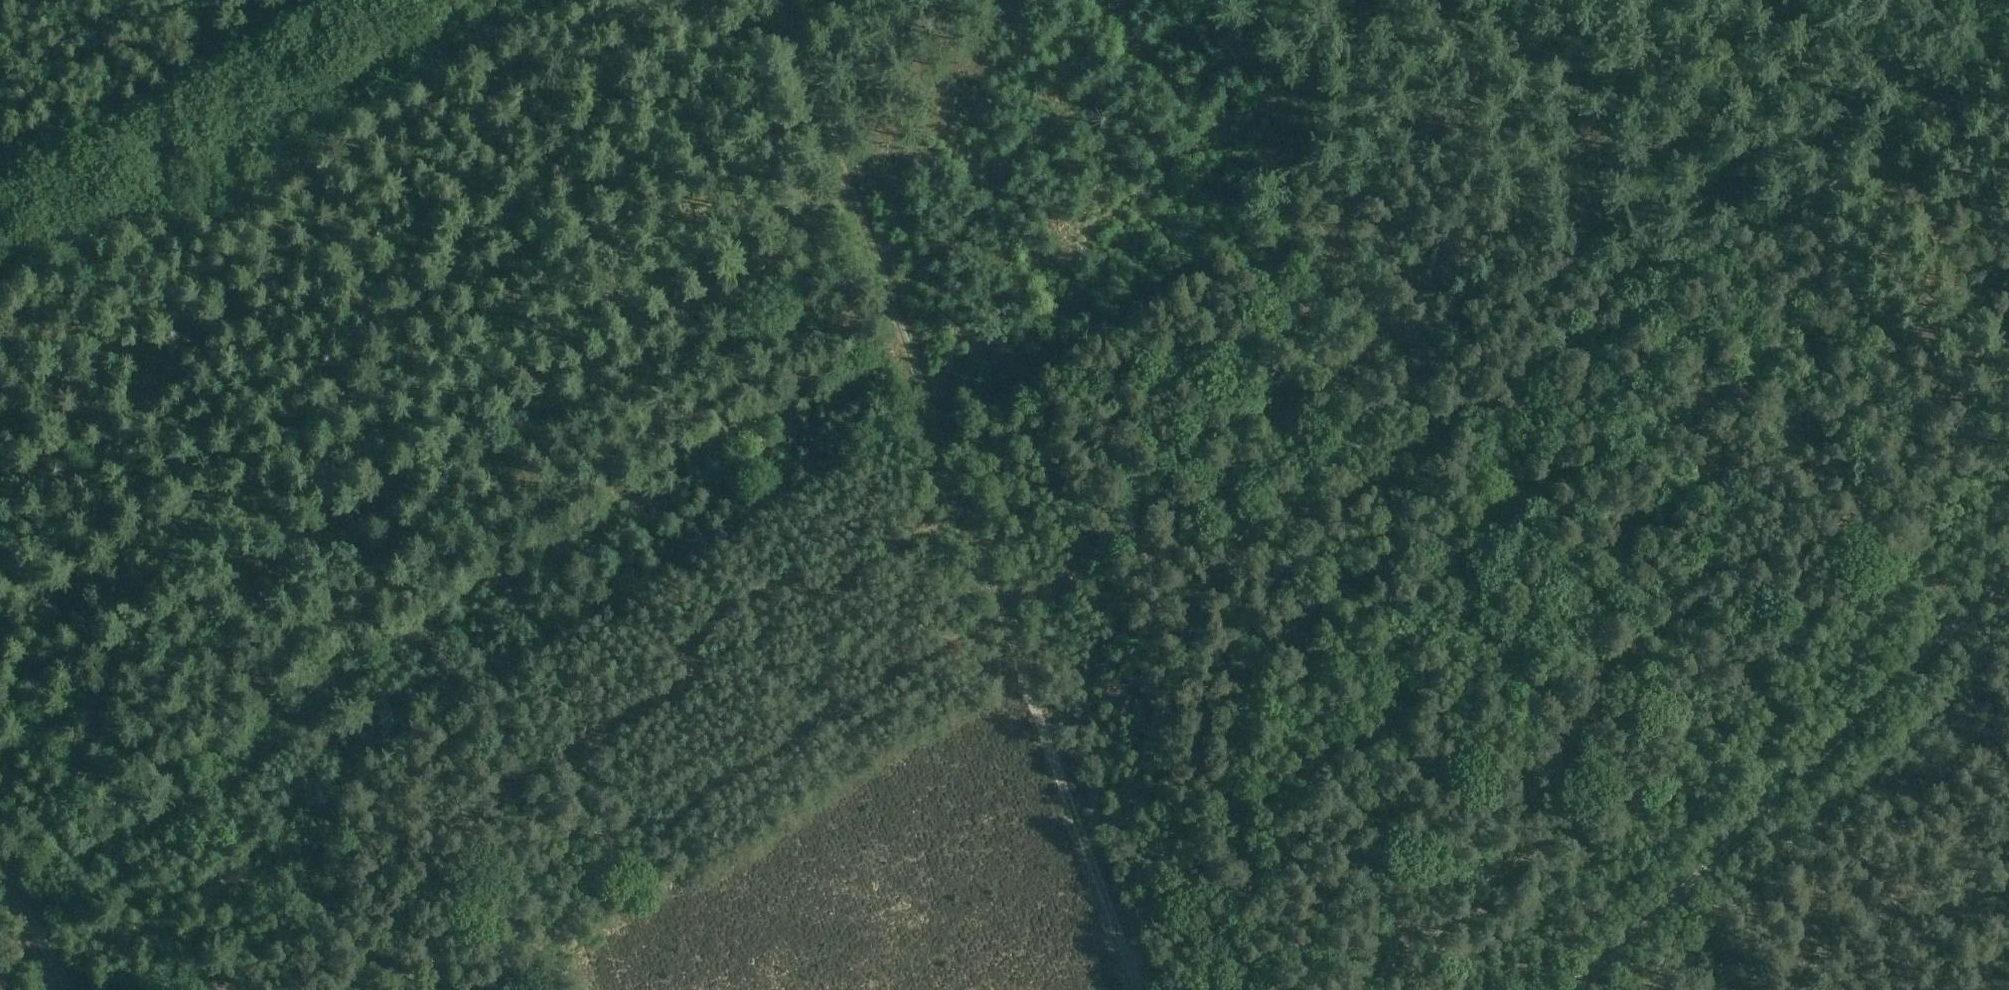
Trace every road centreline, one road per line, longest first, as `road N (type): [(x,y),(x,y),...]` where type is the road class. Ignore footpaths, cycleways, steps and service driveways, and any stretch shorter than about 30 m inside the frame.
road 1 (track): [(1139,987),(930,411)]
road 2 (track): [(1573,989),(2008,571)]
road 3 (track): [(388,0),(113,162),(0,212)]
road 4 (track): [(930,411),(789,0)]
road 5 (track): [(0,871),(69,989)]

